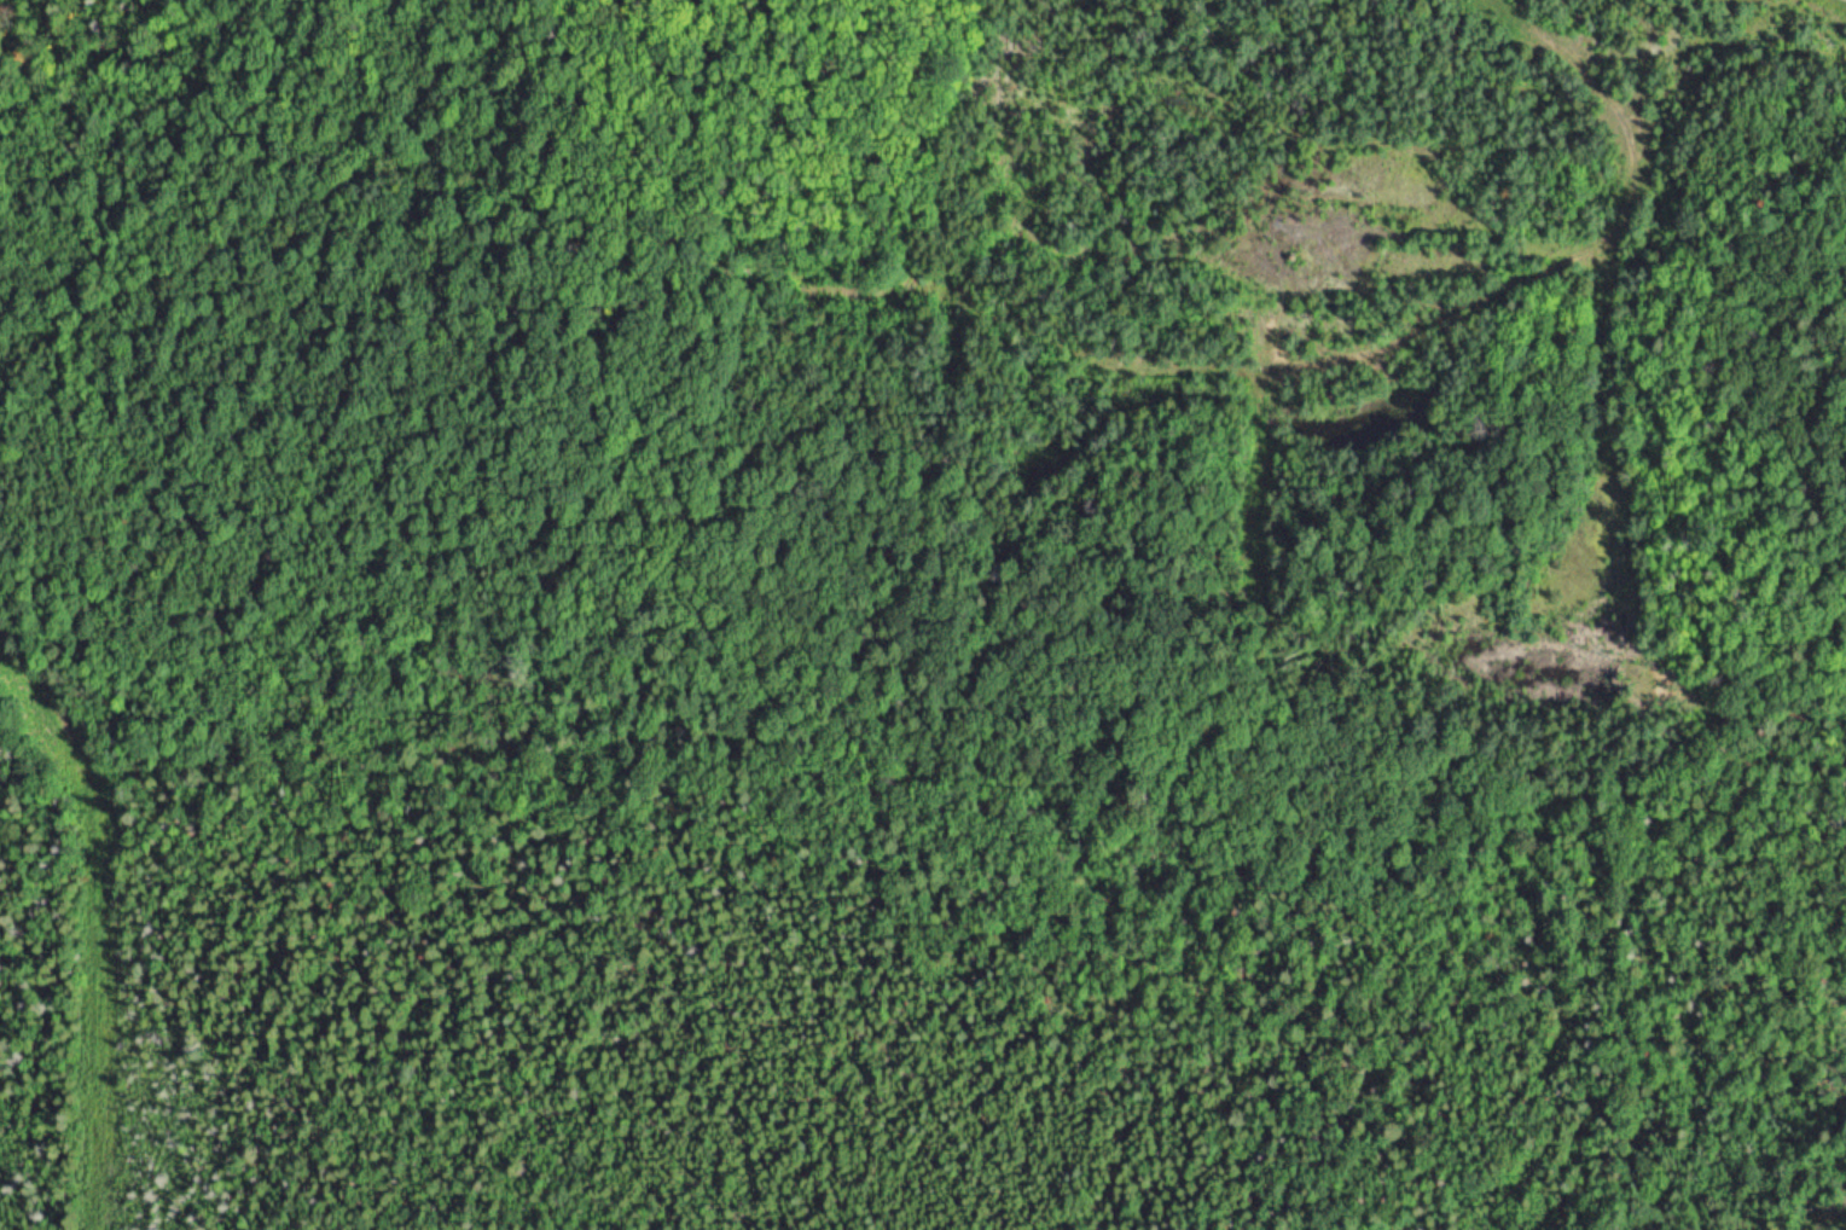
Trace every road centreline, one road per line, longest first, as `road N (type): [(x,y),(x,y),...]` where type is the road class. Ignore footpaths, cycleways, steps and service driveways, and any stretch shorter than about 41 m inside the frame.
road 1 (track): [(1511,0),(1591,43),(1639,121),(1639,174),(1621,219),(1459,302),(1359,340),(1265,358),(979,320),(590,239),(416,157),(209,244),(0,362)]

